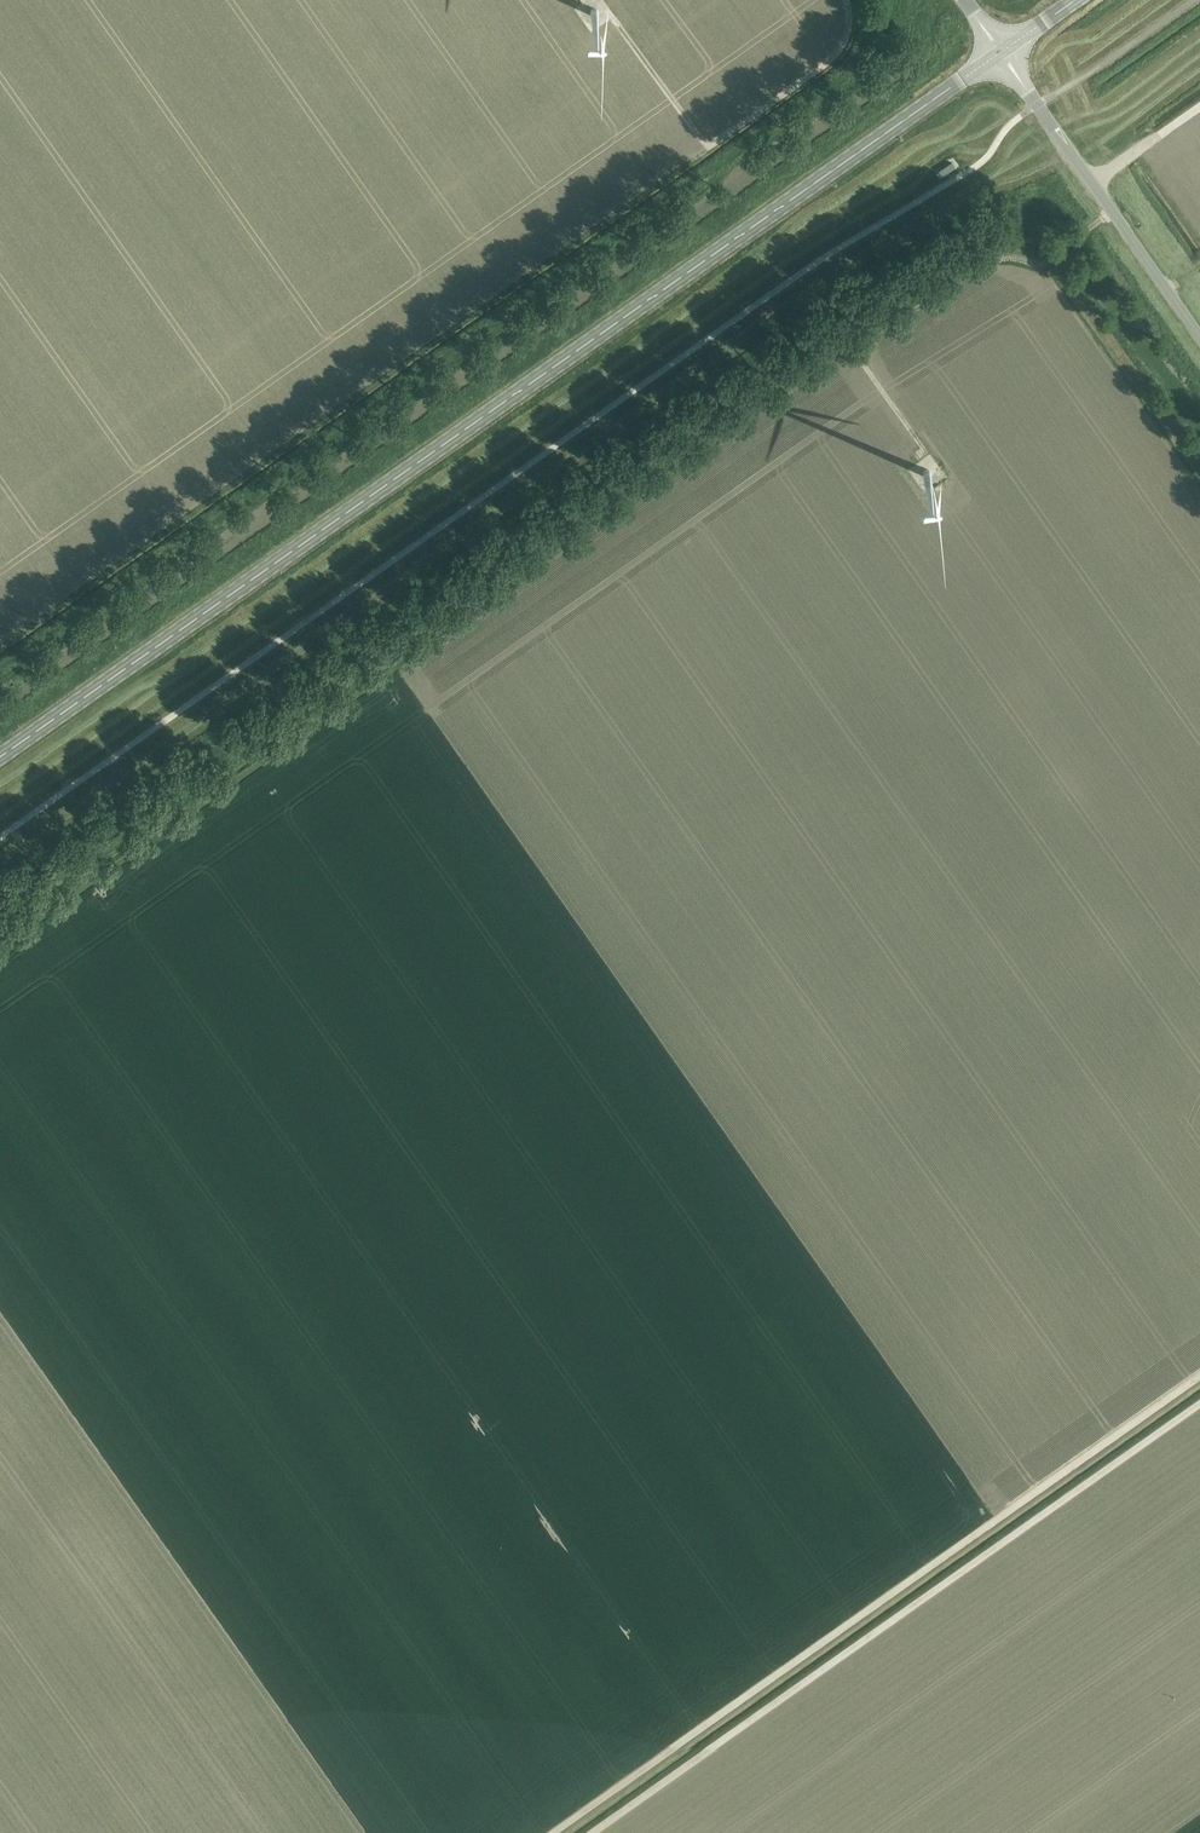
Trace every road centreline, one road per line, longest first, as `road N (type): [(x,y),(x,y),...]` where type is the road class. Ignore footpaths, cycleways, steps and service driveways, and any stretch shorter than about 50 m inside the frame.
road 1 (secondary): [(0,757),(998,54)]
road 2 (track): [(612,18),(709,146),(837,54),(849,27),(846,0)]
road 3 (unclassified): [(1199,339),(998,54)]

